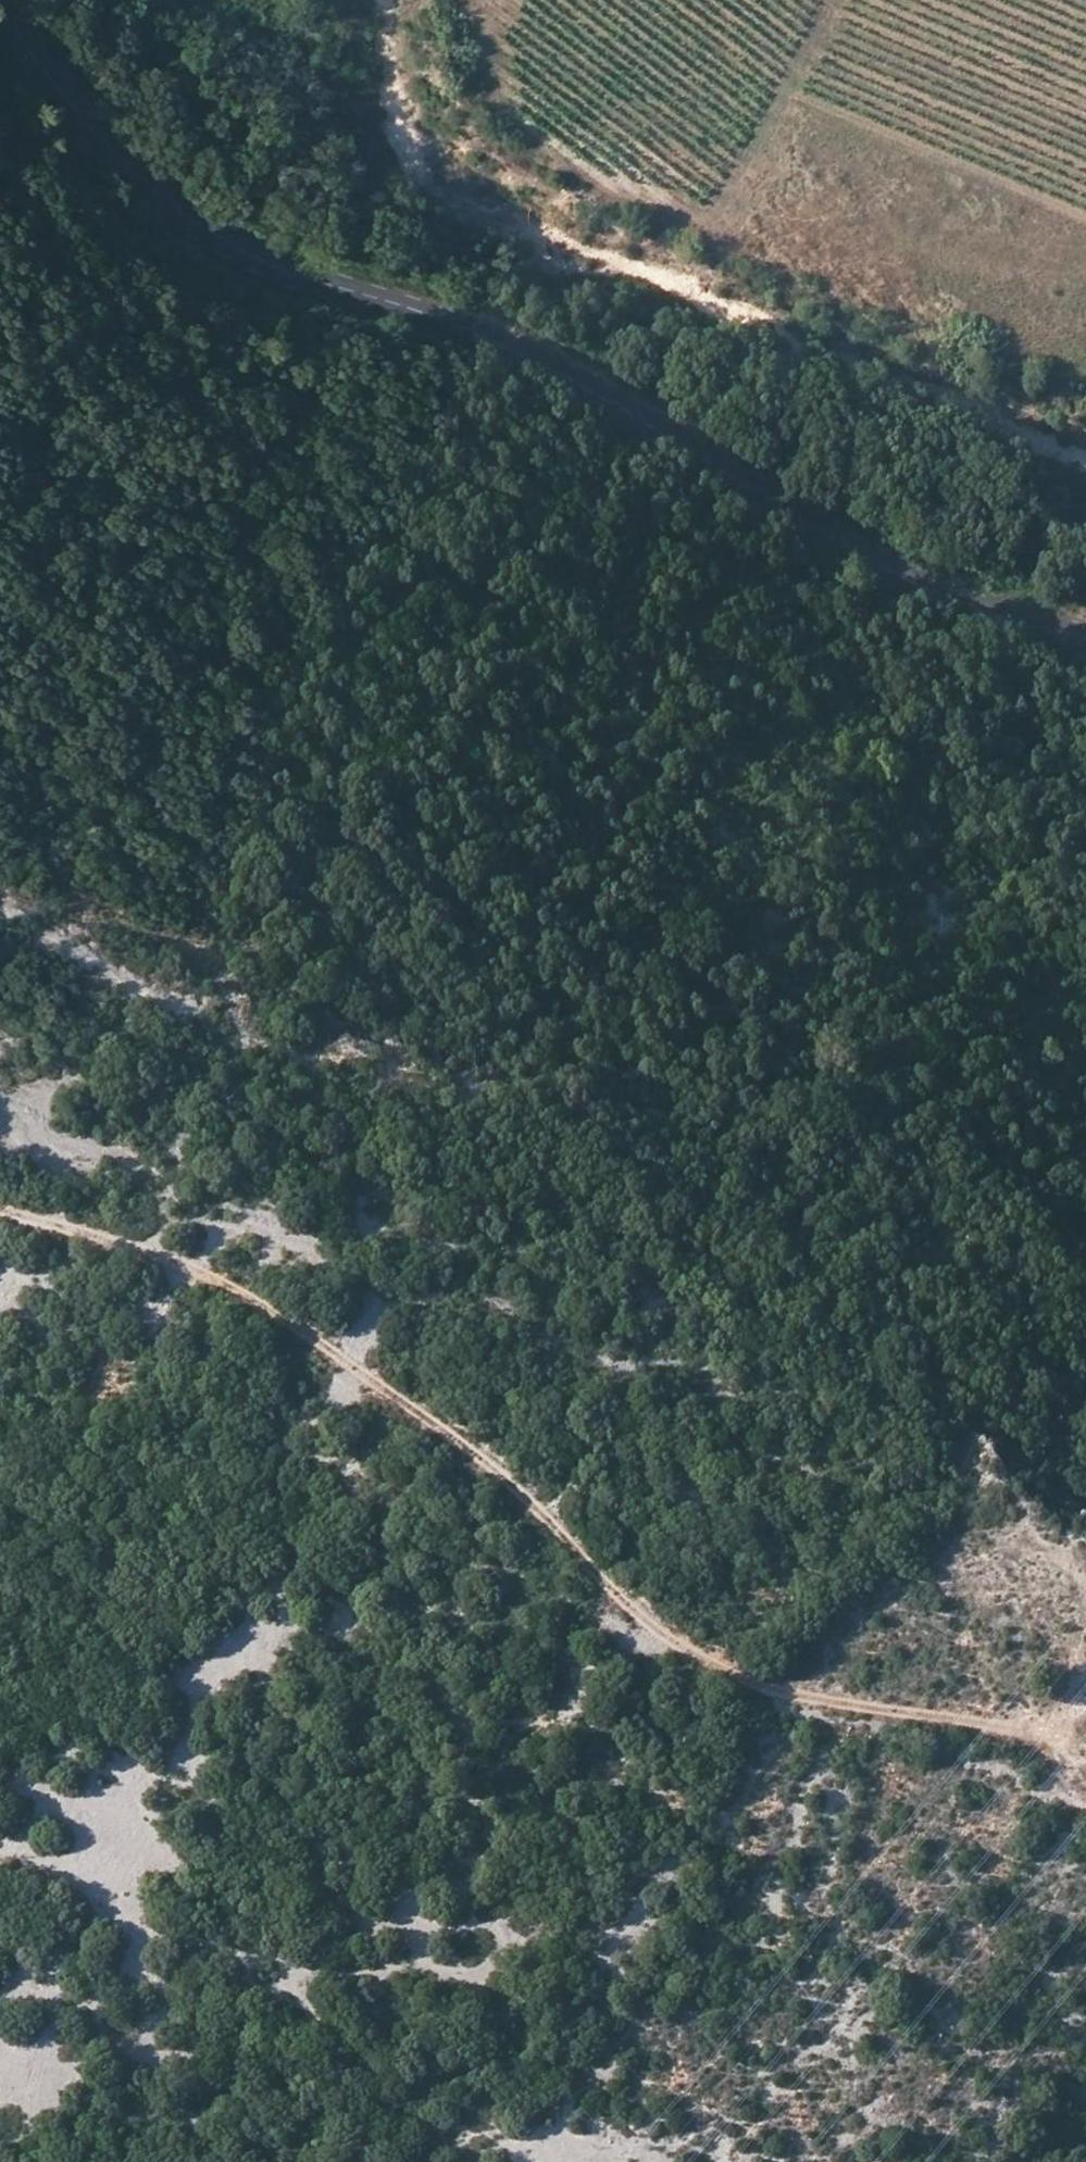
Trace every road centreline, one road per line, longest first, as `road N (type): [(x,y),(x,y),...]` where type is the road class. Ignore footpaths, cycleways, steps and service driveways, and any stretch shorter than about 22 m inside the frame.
road 1 (tertiary): [(0,6),(37,75),(108,164),(179,222),(265,273),(442,328),(557,379),(816,536),(941,600),(1085,640)]
road 2 (track): [(0,1222),(217,1280),(416,1402),(523,1486),(654,1645),(876,1722),(1085,1741)]

